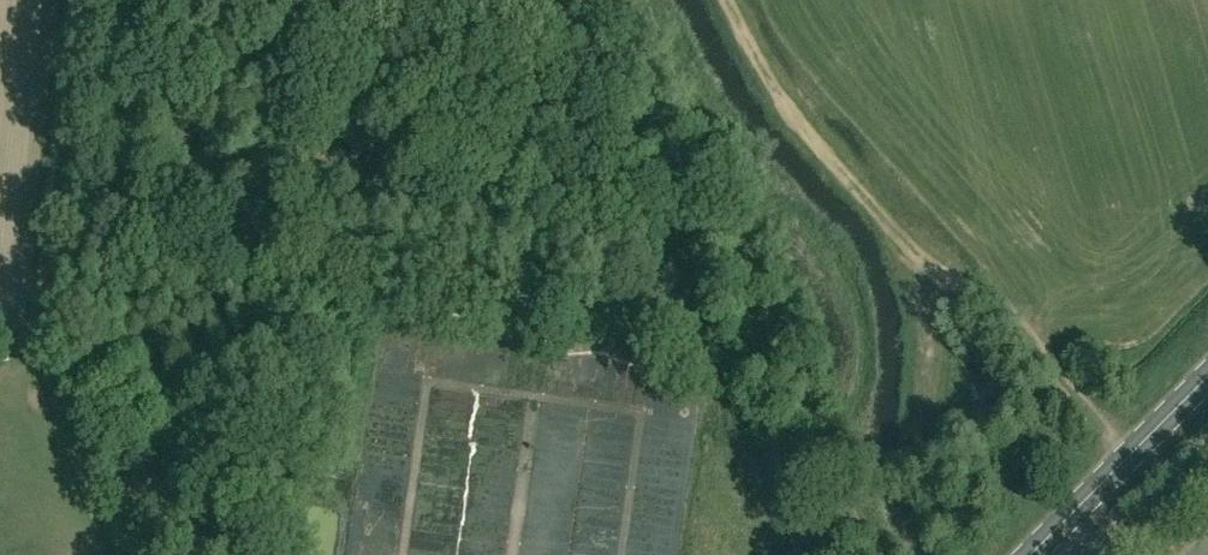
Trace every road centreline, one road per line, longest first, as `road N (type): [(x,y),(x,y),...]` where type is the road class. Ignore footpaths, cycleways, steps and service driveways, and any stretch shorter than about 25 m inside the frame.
road 1 (secondary): [(1030,554),(1207,380)]

